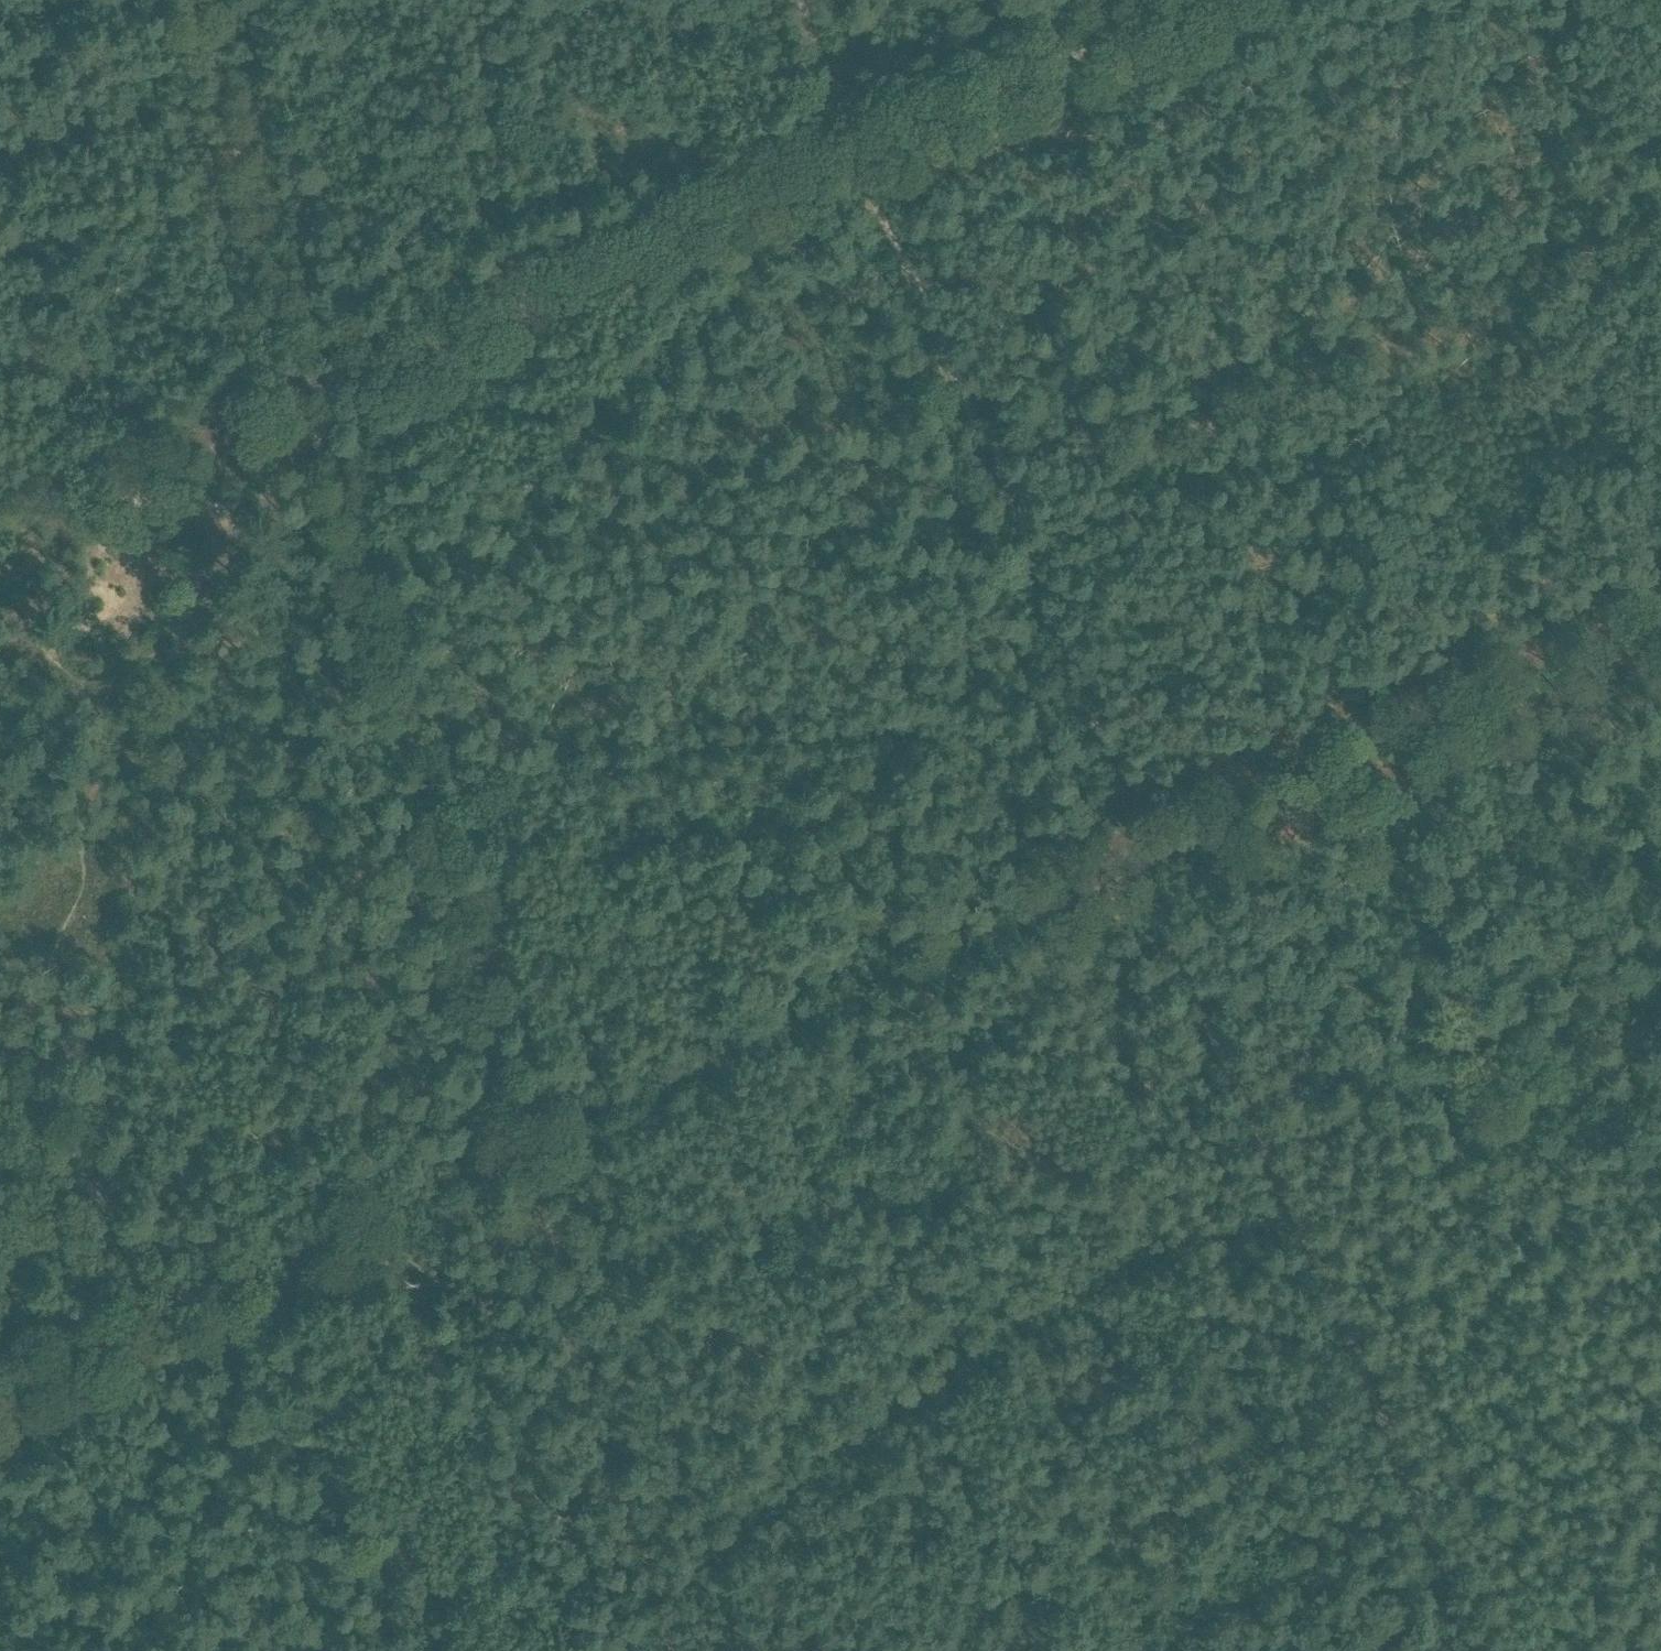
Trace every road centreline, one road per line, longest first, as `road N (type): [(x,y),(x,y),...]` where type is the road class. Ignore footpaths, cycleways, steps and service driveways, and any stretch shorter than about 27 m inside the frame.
road 1 (track): [(515,1137),(1660,621)]
road 2 (track): [(1164,0),(299,395)]
road 3 (track): [(299,395),(515,1137)]
road 4 (track): [(0,1371),(515,1137)]
road 5 (track): [(183,0),(299,395)]
road 6 (track): [(299,395),(0,532)]

